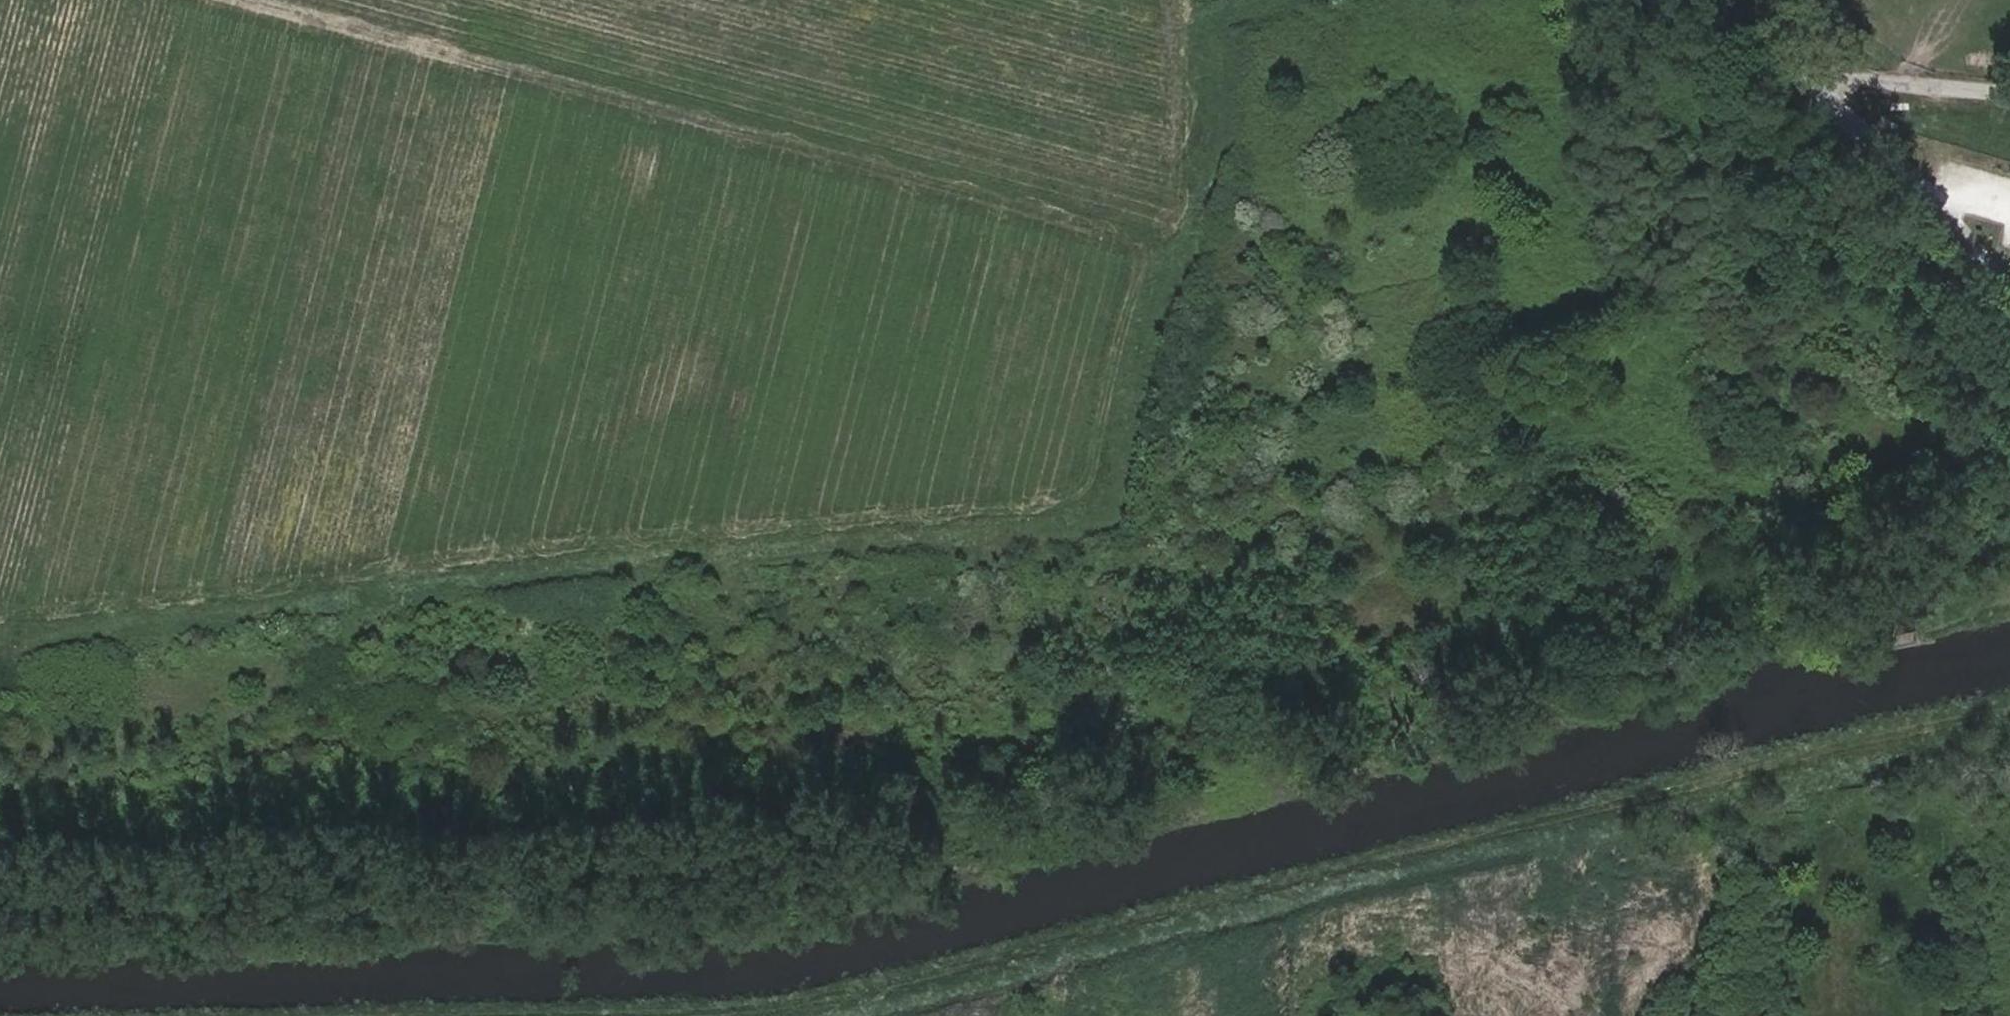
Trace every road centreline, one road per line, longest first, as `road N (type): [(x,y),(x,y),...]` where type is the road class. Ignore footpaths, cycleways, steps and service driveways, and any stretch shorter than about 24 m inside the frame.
road 1 (tertiary): [(1931,182),(1802,74),(1731,23),(1681,0)]
road 2 (unclassified): [(2009,280),(1931,182)]

